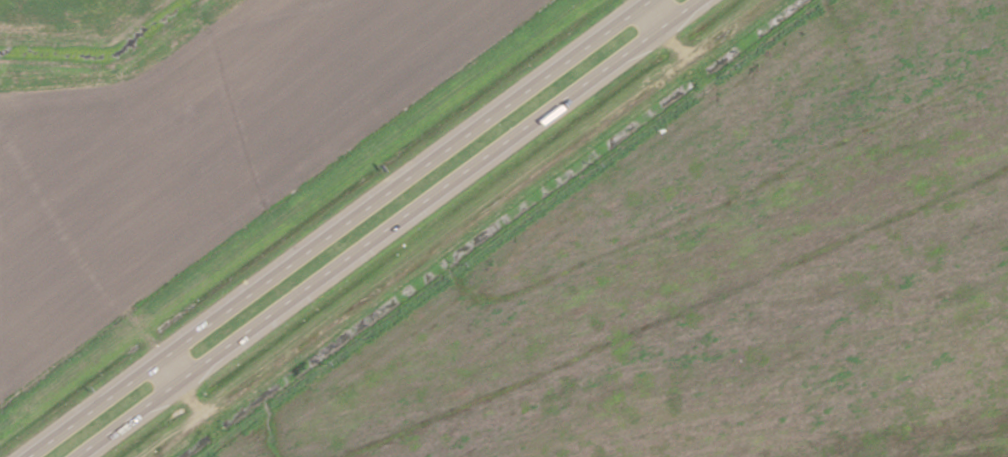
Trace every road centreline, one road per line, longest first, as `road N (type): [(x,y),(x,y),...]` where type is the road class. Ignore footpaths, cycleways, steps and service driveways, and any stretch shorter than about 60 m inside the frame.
road 1 (trunk): [(649,0),(25,456)]
road 2 (trunk): [(71,456),(694,0)]

